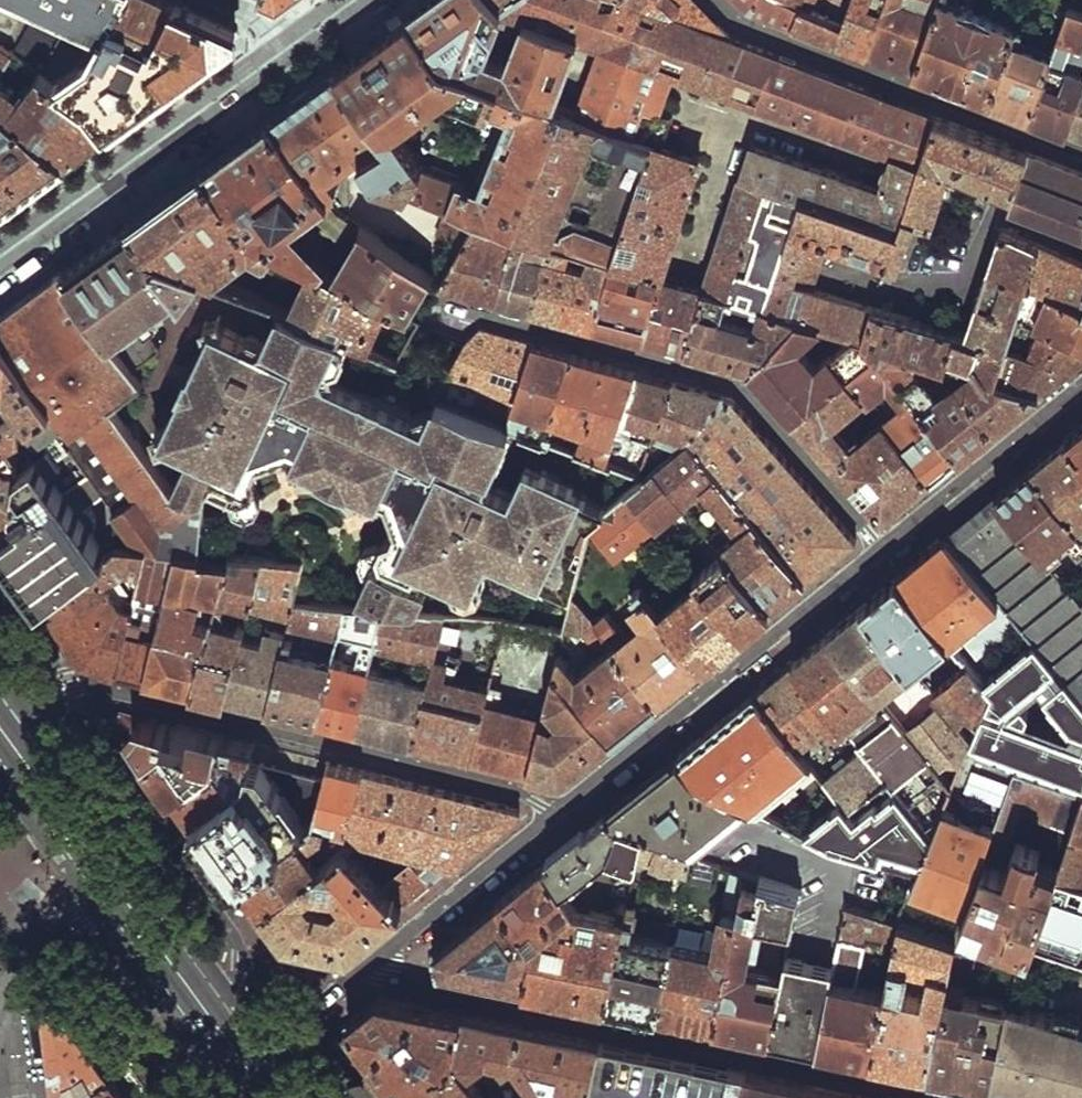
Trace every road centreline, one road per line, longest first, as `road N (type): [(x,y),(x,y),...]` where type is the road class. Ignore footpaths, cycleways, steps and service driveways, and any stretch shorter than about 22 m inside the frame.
road 1 (residential): [(366,968),(416,987),(945,1097)]
road 2 (residential): [(15,715),(68,685),(107,689),(510,787),(552,812)]
road 3 (residential): [(458,306),(731,382),(883,548)]
road 4 (residential): [(552,812),(883,548)]
road 5 (primary): [(257,1049),(15,715)]
road 6 (residential): [(715,0),(751,28),(1081,152)]
road 7 (tertiary): [(0,259),(286,53)]
road 8 (residential): [(883,548),(1081,386)]
road 9 (residential): [(366,968),(552,812)]
road 10 (primary): [(104,904),(241,1097)]
road 11 (primary): [(0,760),(104,904)]
road 12 (residential): [(257,1049),(366,968)]
road 13 (residential): [(0,988),(75,918),(104,904)]

